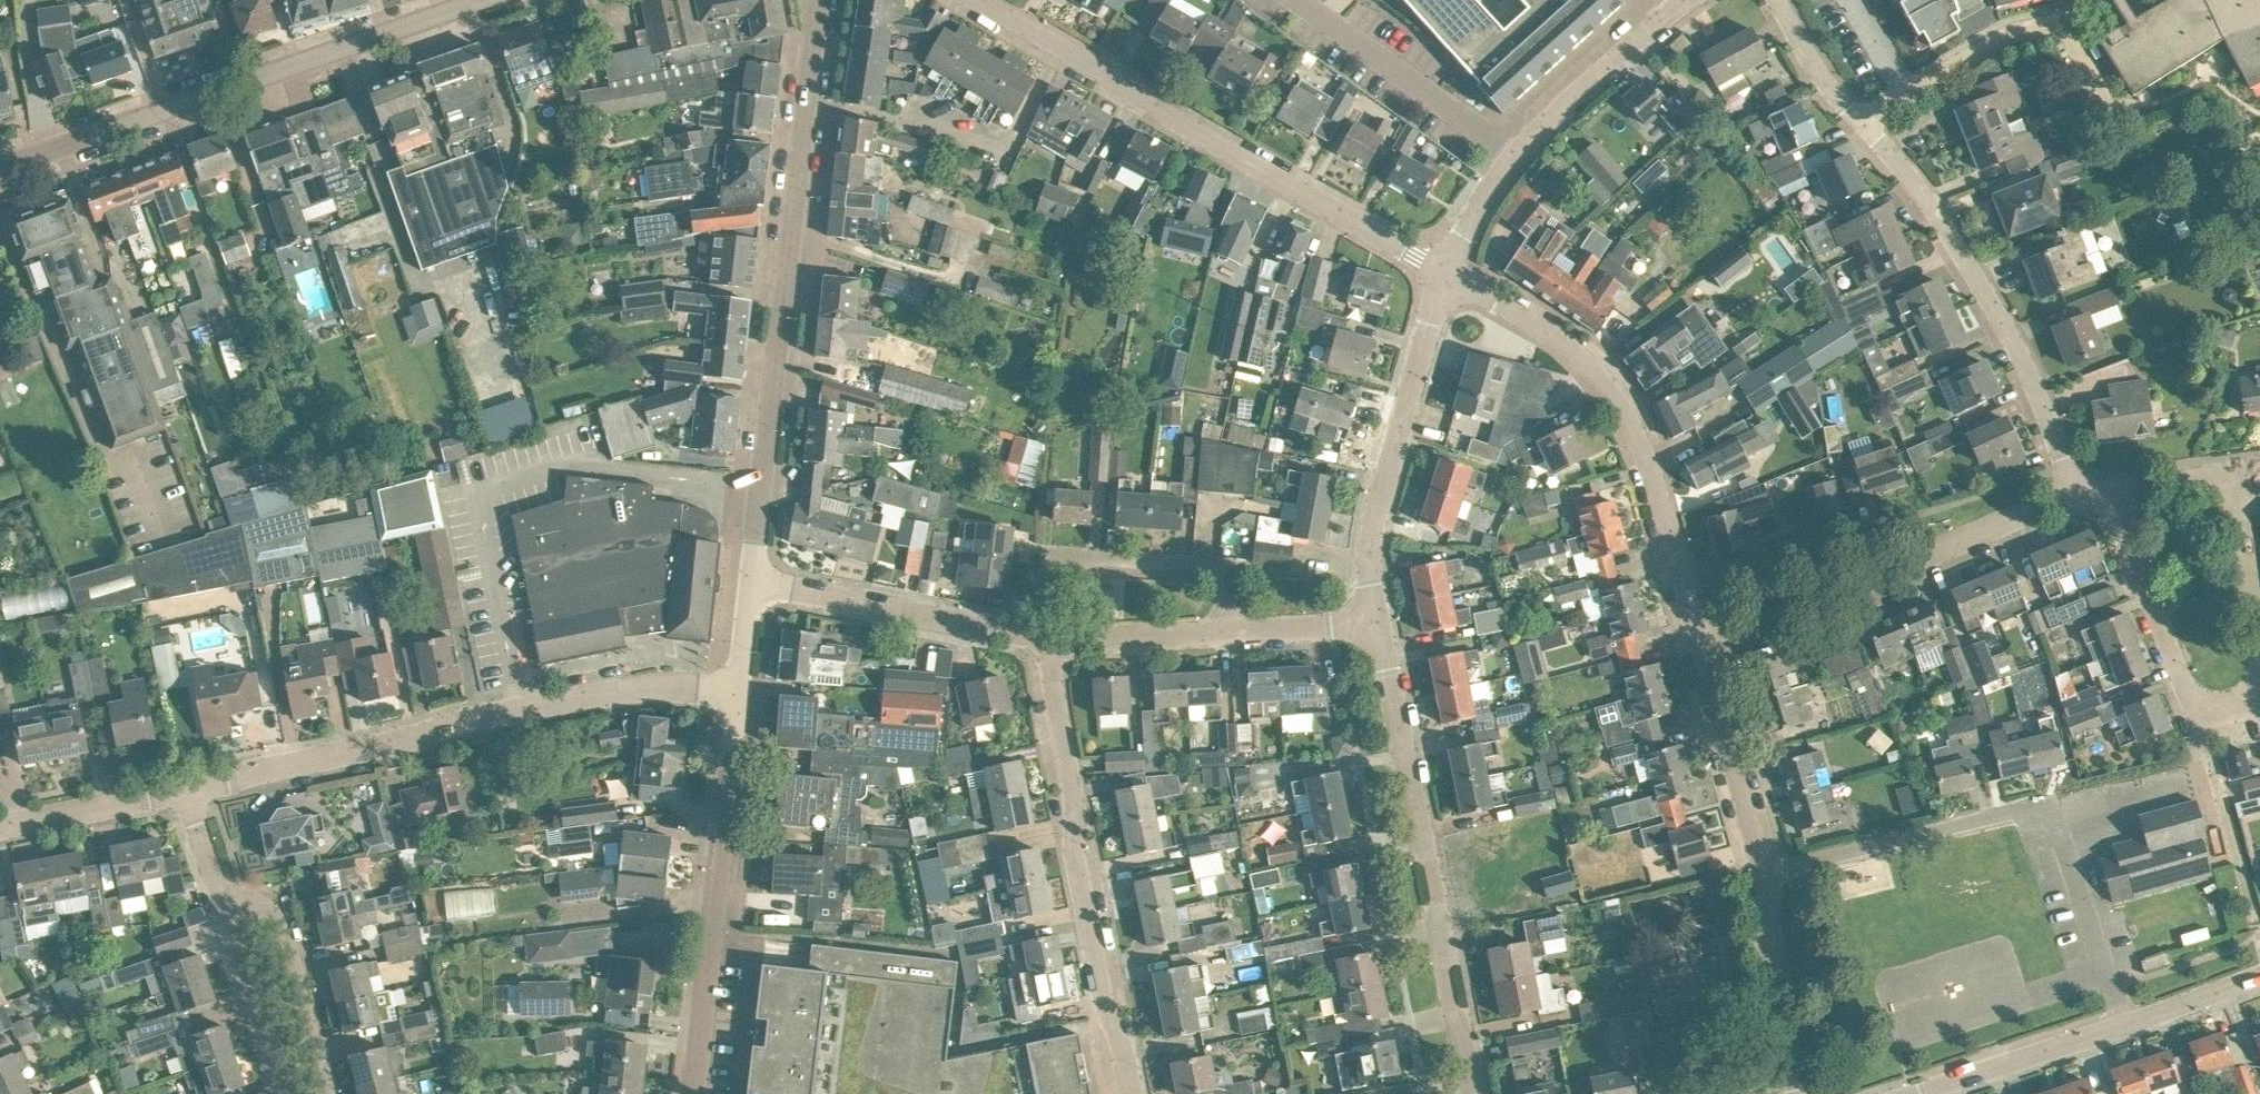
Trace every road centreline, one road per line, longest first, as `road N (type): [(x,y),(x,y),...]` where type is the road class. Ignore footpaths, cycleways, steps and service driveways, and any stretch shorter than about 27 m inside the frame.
road 1 (tertiary): [(750,580),(817,0)]
road 2 (residential): [(184,789),(523,708),(649,686),(737,689)]
road 3 (residential): [(1449,275),(973,0)]
road 4 (tertiary): [(0,168),(478,0)]
road 5 (residential): [(1473,1093),(1377,622)]
road 6 (residential): [(1131,1093),(1074,850),(1074,797),(1045,638)]
road 7 (residential): [(1697,633),(1648,460),(1622,405),(1556,336),(1449,275)]
road 8 (residential): [(2074,497),(2008,333),(1931,207),(1864,123)]
road 9 (tertiary): [(693,1093),(737,689)]
road 10 (residential): [(1697,633),(1877,577),(2074,497)]
road 11 (residential): [(1685,0),(1513,152),(1449,275)]
road 12 (residential): [(1377,622),(1372,560),(1386,486),(1449,275)]
road 13 (residential): [(1377,622),(1045,638)]
road 14 (residential): [(1864,123),(2008,35),(2051,24),(2067,29),(2111,113)]
road 15 (residential): [(1045,638),(750,580)]
road 16 (residential): [(2058,815),(2011,813),(1765,872)]
road 17 (residential): [(1765,872),(1697,633)]
road 18 (residential): [(326,1093),(287,928),(274,911),(223,901)]
road 19 (residential): [(2193,703),(2109,491)]
road 20 (residential): [(1799,1093),(1764,919),(1765,872)]
road 21 (tertiary): [(1912,1093),(2125,1025)]
road 22 (residential): [(2125,1025),(2058,815)]
road 23 (residential): [(288,1093),(223,901)]
road 24 (residential): [(0,825),(184,789)]
road 25 (residential): [(2259,647),(2234,474)]
road 26 (residential): [(2058,815),(2214,775)]
road 27 (residential): [(1864,123),(1808,59),(1774,0)]
road 28 (tertiary): [(2125,1025),(2259,976)]
road 29 (residential): [(2109,491),(2234,474)]

